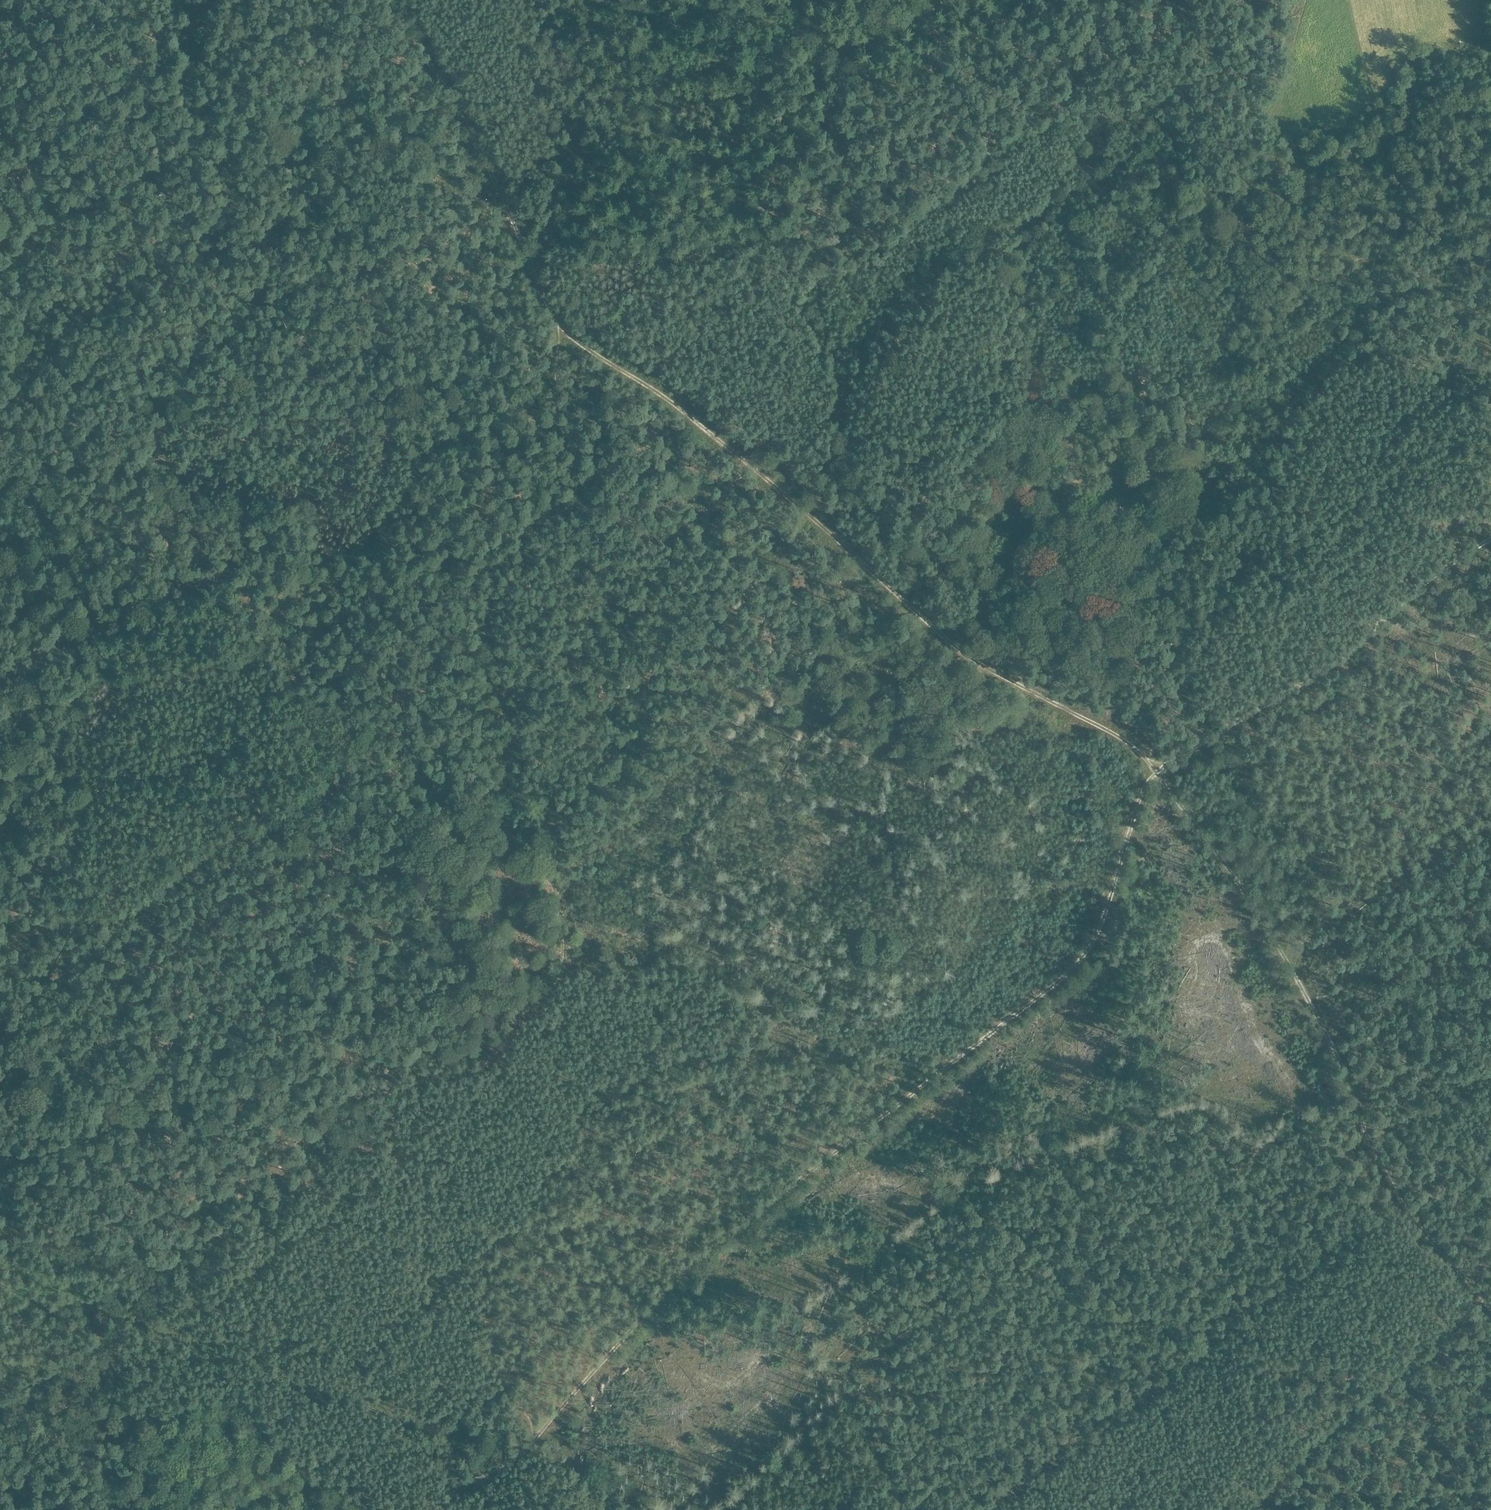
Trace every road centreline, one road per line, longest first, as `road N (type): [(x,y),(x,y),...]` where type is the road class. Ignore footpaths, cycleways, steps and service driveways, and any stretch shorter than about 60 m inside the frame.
road 1 (track): [(563,328),(738,455),(967,655),(1136,749),(1251,901),(1339,1061),(1408,1212),(1490,1311)]
road 2 (track): [(536,1437),(708,1251),(1066,975),(1099,931),(1141,793),(1158,772)]
road 3 (track): [(1490,537),(1320,674),(1158,772)]
road 4 (track): [(390,0),(465,122),(563,328)]
road 5 (track): [(536,1437),(434,1509)]

